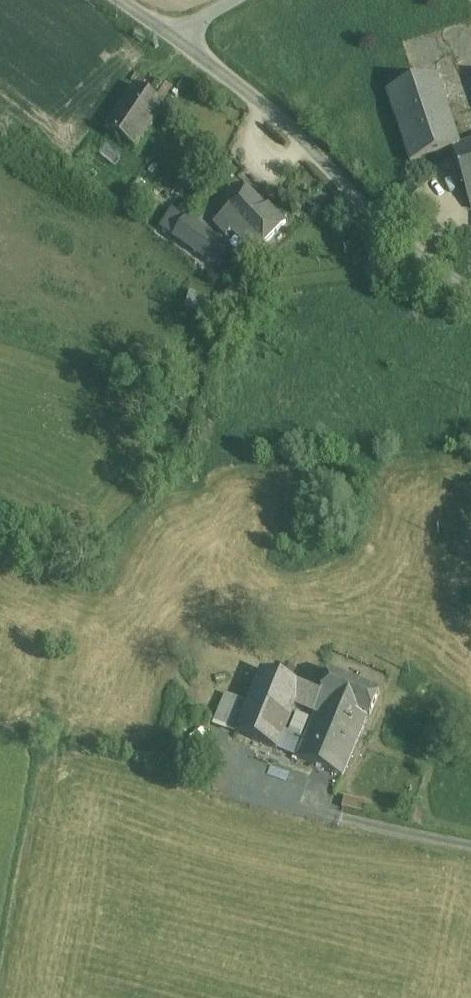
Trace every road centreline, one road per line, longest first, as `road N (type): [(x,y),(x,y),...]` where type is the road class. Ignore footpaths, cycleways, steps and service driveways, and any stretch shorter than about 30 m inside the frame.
road 1 (unclassified): [(470,296),(416,264),(291,129),(166,32)]

